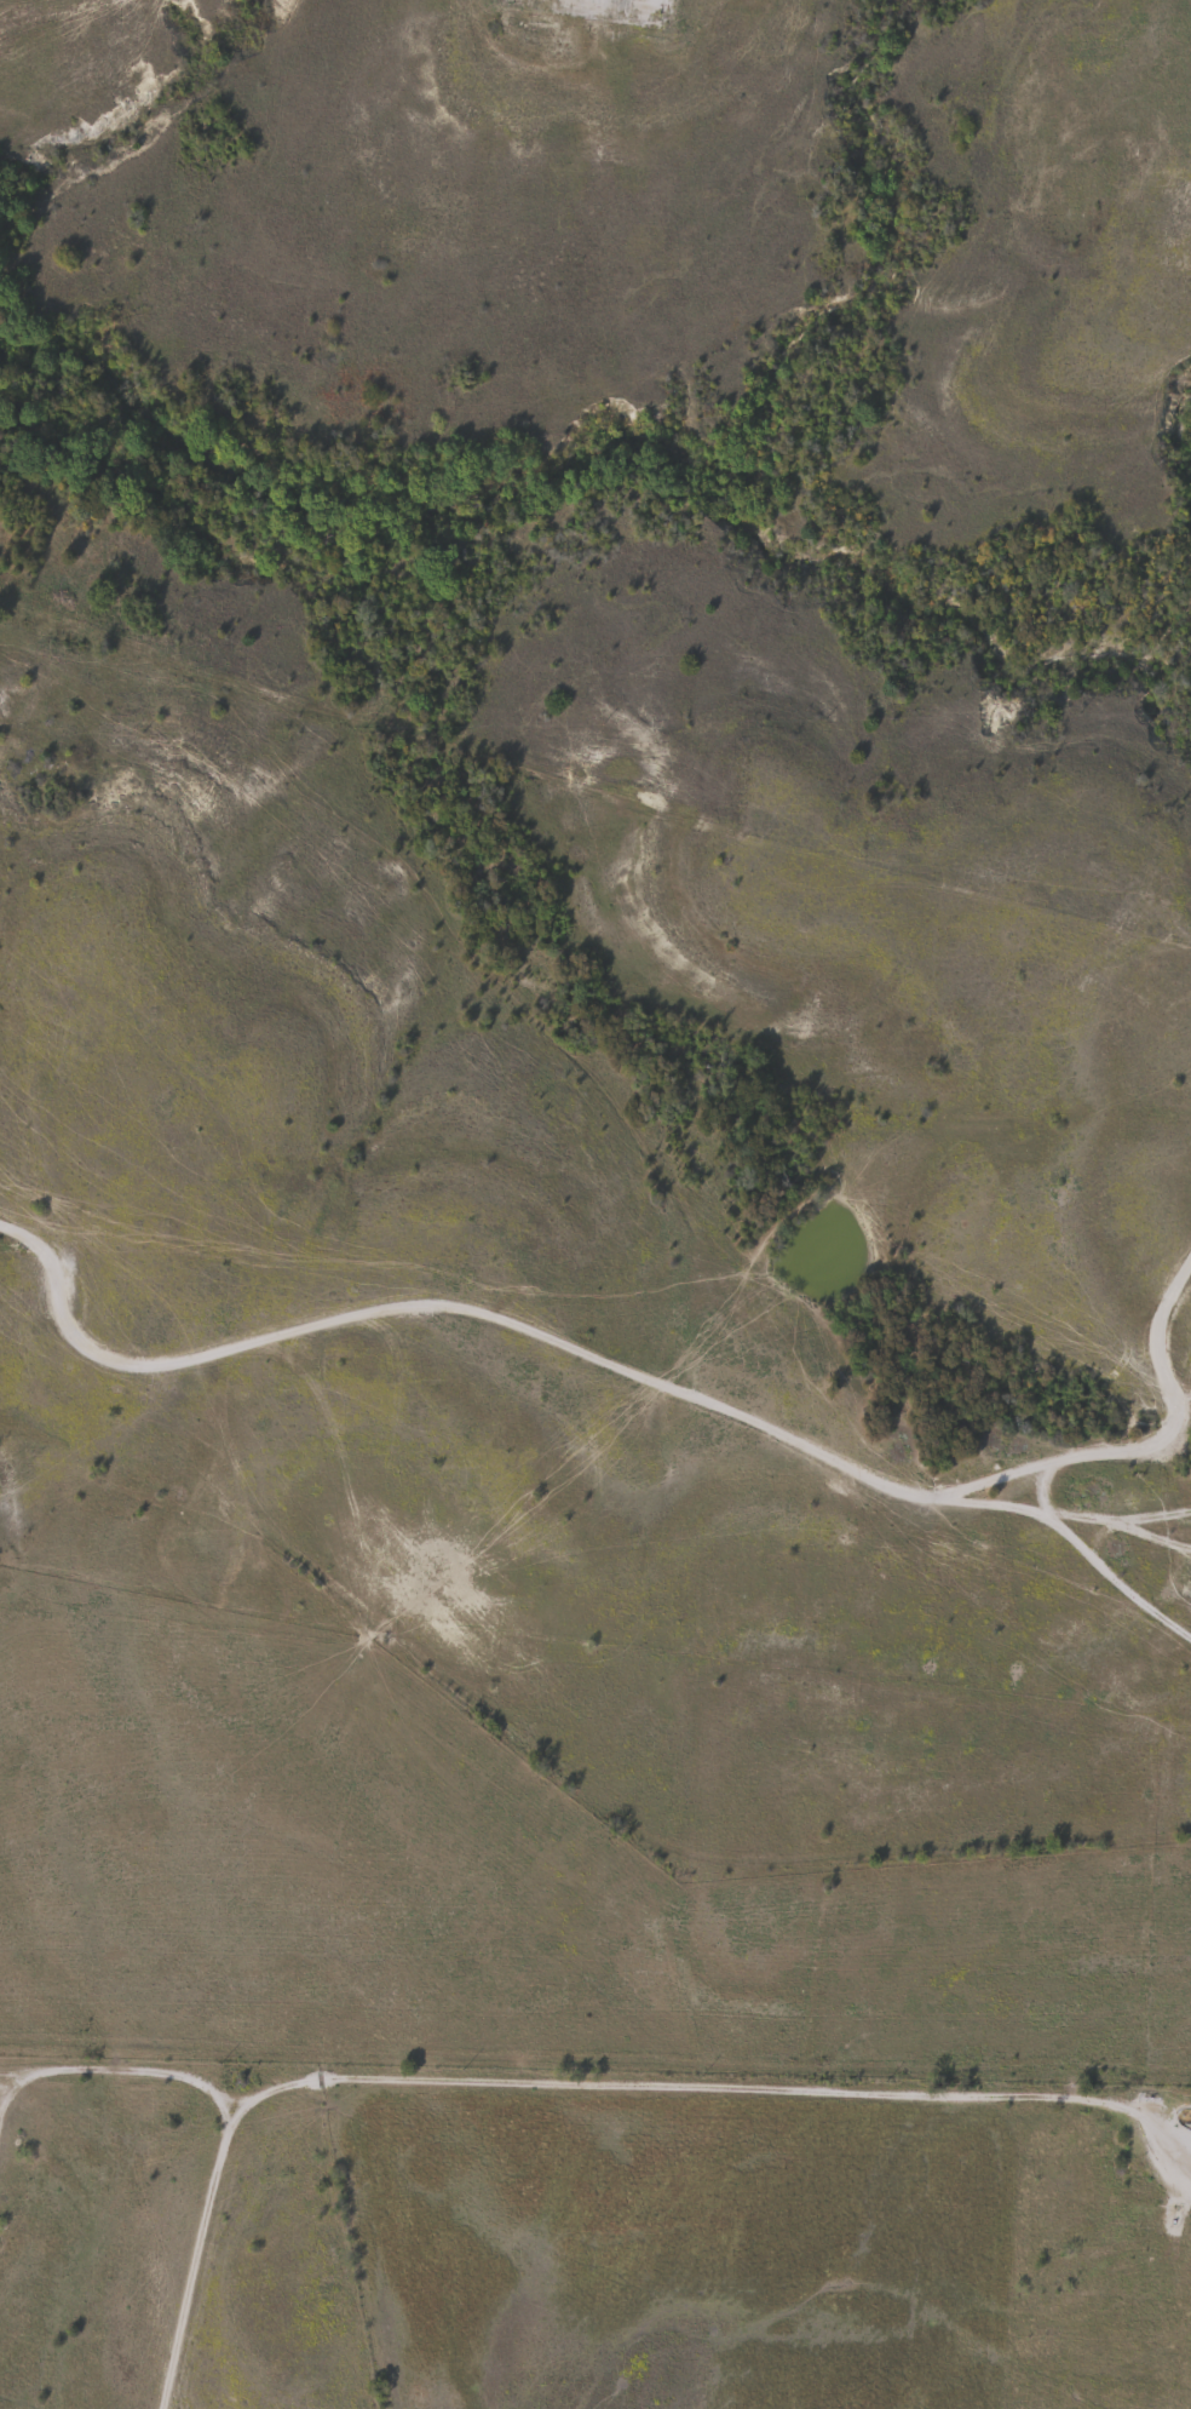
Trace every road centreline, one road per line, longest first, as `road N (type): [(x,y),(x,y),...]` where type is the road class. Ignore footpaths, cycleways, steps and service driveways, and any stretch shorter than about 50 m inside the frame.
road 1 (track): [(1190,2166),(1146,2117),(1081,2100),(496,2081),(284,2084),(244,2103),(228,2123),(157,2408)]

